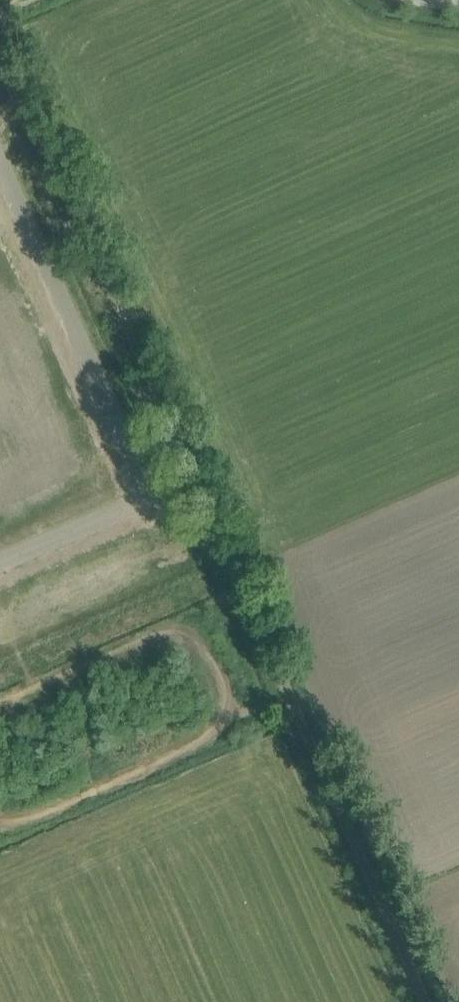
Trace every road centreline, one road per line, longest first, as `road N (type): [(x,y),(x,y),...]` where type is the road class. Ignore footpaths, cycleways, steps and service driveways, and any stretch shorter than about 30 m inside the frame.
road 1 (track): [(414,1001),(0,47)]
road 2 (residential): [(0,164),(151,495),(0,566)]

